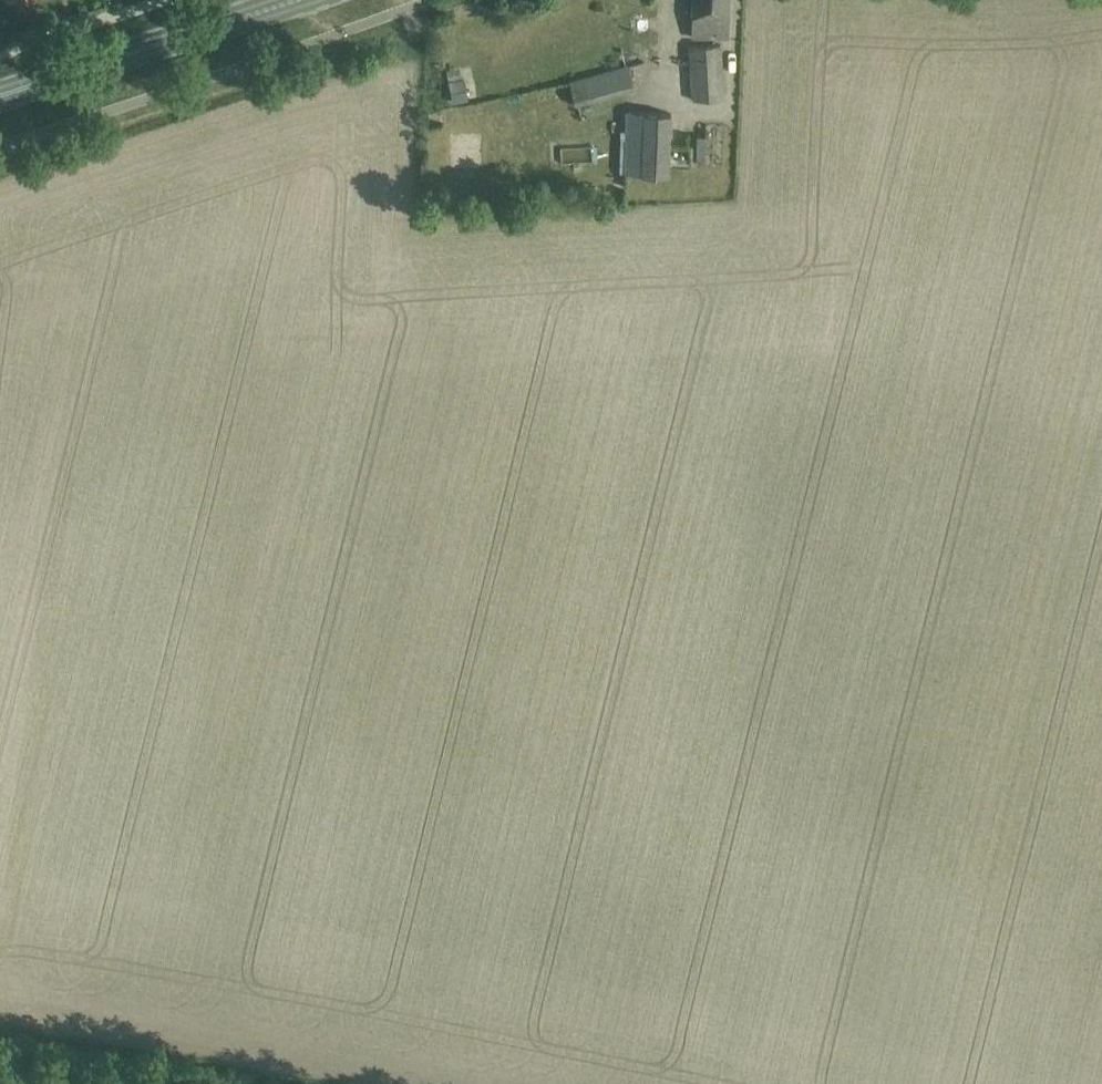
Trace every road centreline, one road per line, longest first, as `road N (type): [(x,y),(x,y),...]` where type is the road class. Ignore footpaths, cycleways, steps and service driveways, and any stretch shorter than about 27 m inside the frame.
road 1 (primary): [(0,97),(300,0)]

